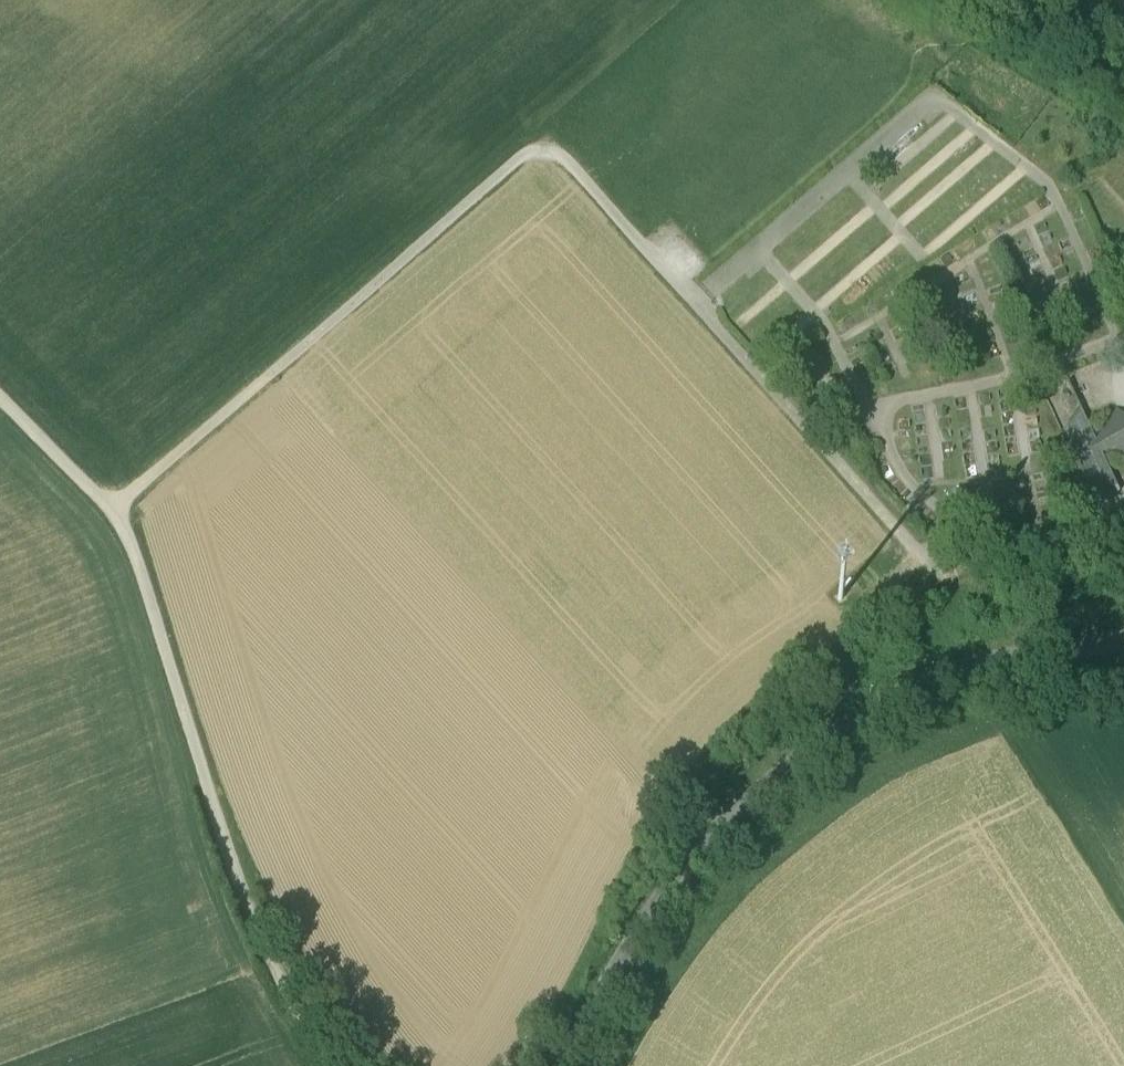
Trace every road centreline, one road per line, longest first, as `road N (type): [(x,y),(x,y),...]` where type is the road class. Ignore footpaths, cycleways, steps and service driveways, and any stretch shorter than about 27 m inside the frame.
road 1 (track): [(113,509),(525,153),(547,145),(947,583)]
road 2 (track): [(0,397),(113,509),(131,538),(269,953),(337,1065)]
road 3 (unclassified): [(1123,628),(937,668),(807,743),(685,859),(625,942),(560,1065)]

